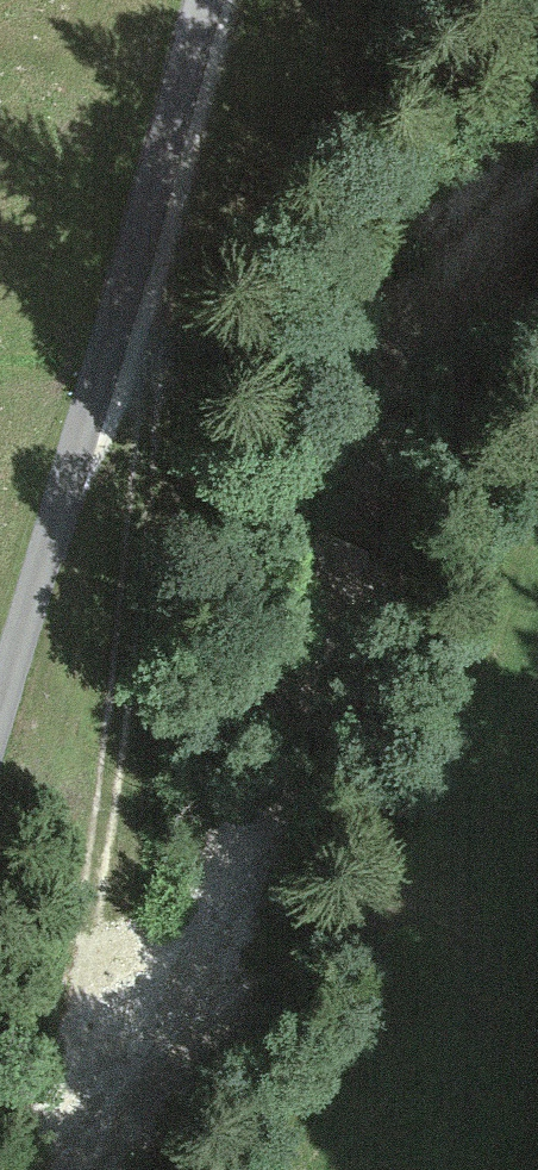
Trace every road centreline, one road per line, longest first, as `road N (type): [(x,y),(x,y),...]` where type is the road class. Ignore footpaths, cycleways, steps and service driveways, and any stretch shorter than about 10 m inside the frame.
road 1 (track): [(148,239),(144,498),(94,1004)]
road 2 (unclassified): [(214,0),(148,239),(0,707)]

